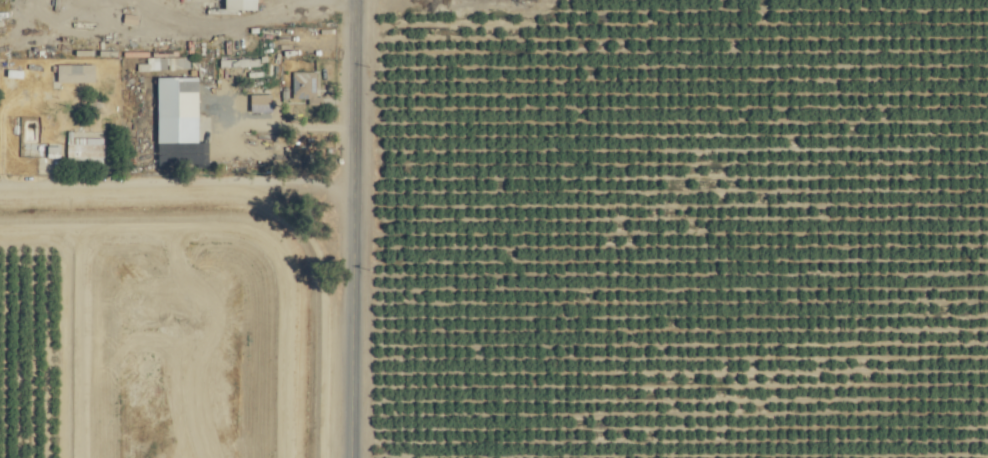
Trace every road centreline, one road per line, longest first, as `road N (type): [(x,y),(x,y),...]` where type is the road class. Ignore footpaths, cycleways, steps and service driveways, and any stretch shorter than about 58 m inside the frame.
road 1 (tertiary): [(339,457),(342,0)]

